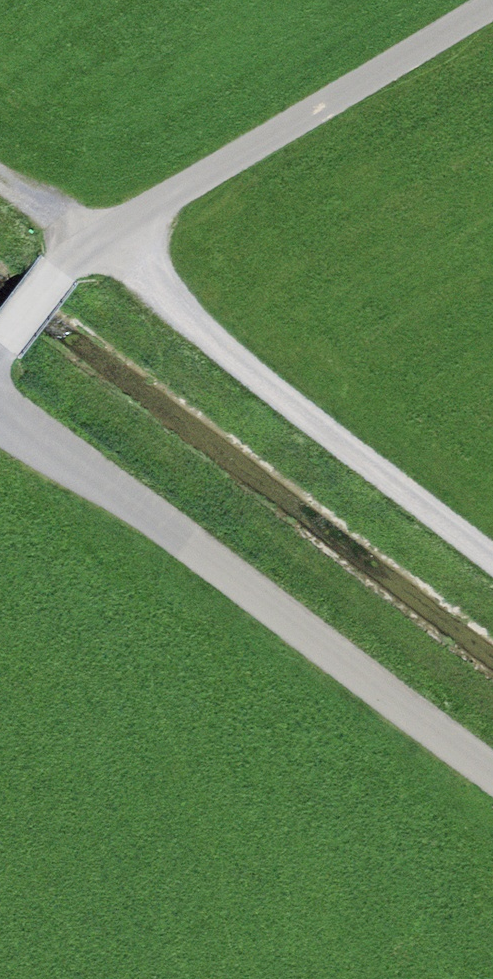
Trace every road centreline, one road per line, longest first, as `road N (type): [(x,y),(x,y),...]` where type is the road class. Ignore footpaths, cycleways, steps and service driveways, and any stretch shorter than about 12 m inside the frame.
road 1 (track): [(492,554),(0,172)]
road 2 (unclassified): [(492,786),(0,412)]
road 3 (track): [(477,0),(77,236),(0,333)]

